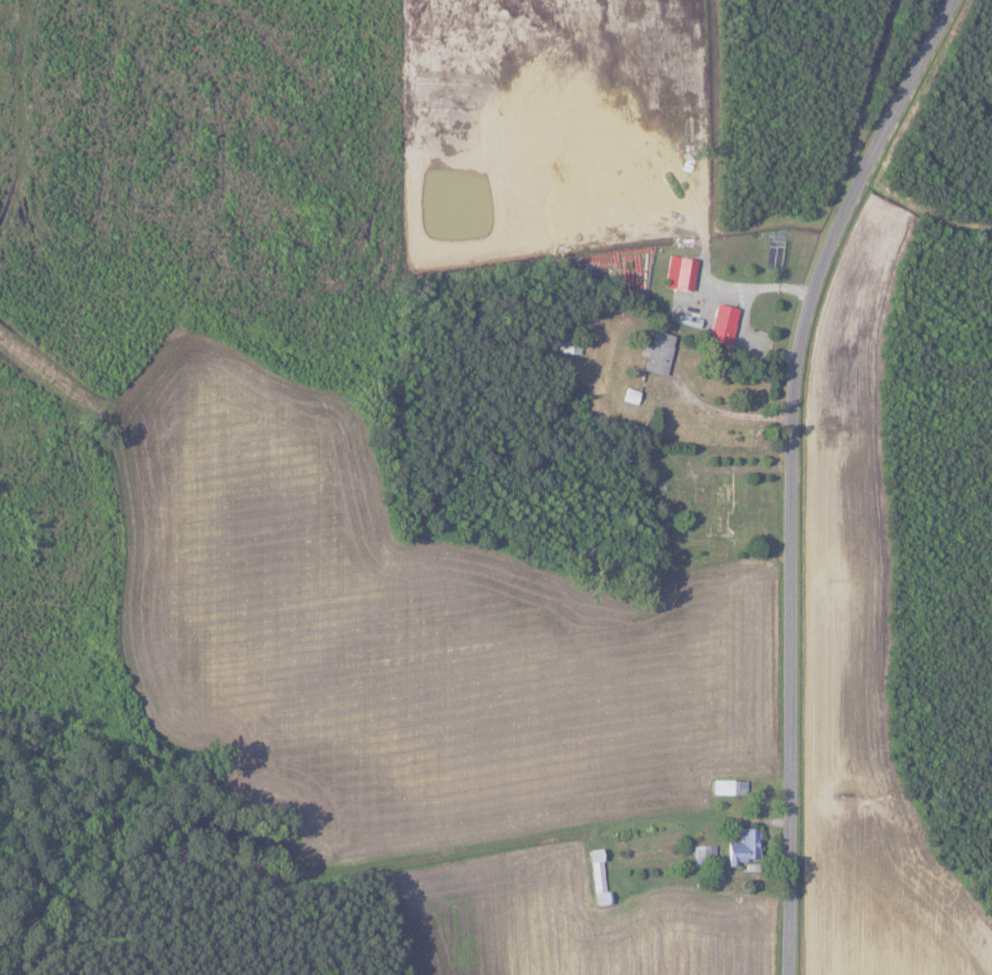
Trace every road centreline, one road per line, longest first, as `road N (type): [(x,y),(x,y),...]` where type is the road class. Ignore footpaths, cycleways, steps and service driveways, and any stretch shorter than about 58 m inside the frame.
road 1 (residential): [(795,974),(799,421),(807,333),(835,240),(961,0)]

